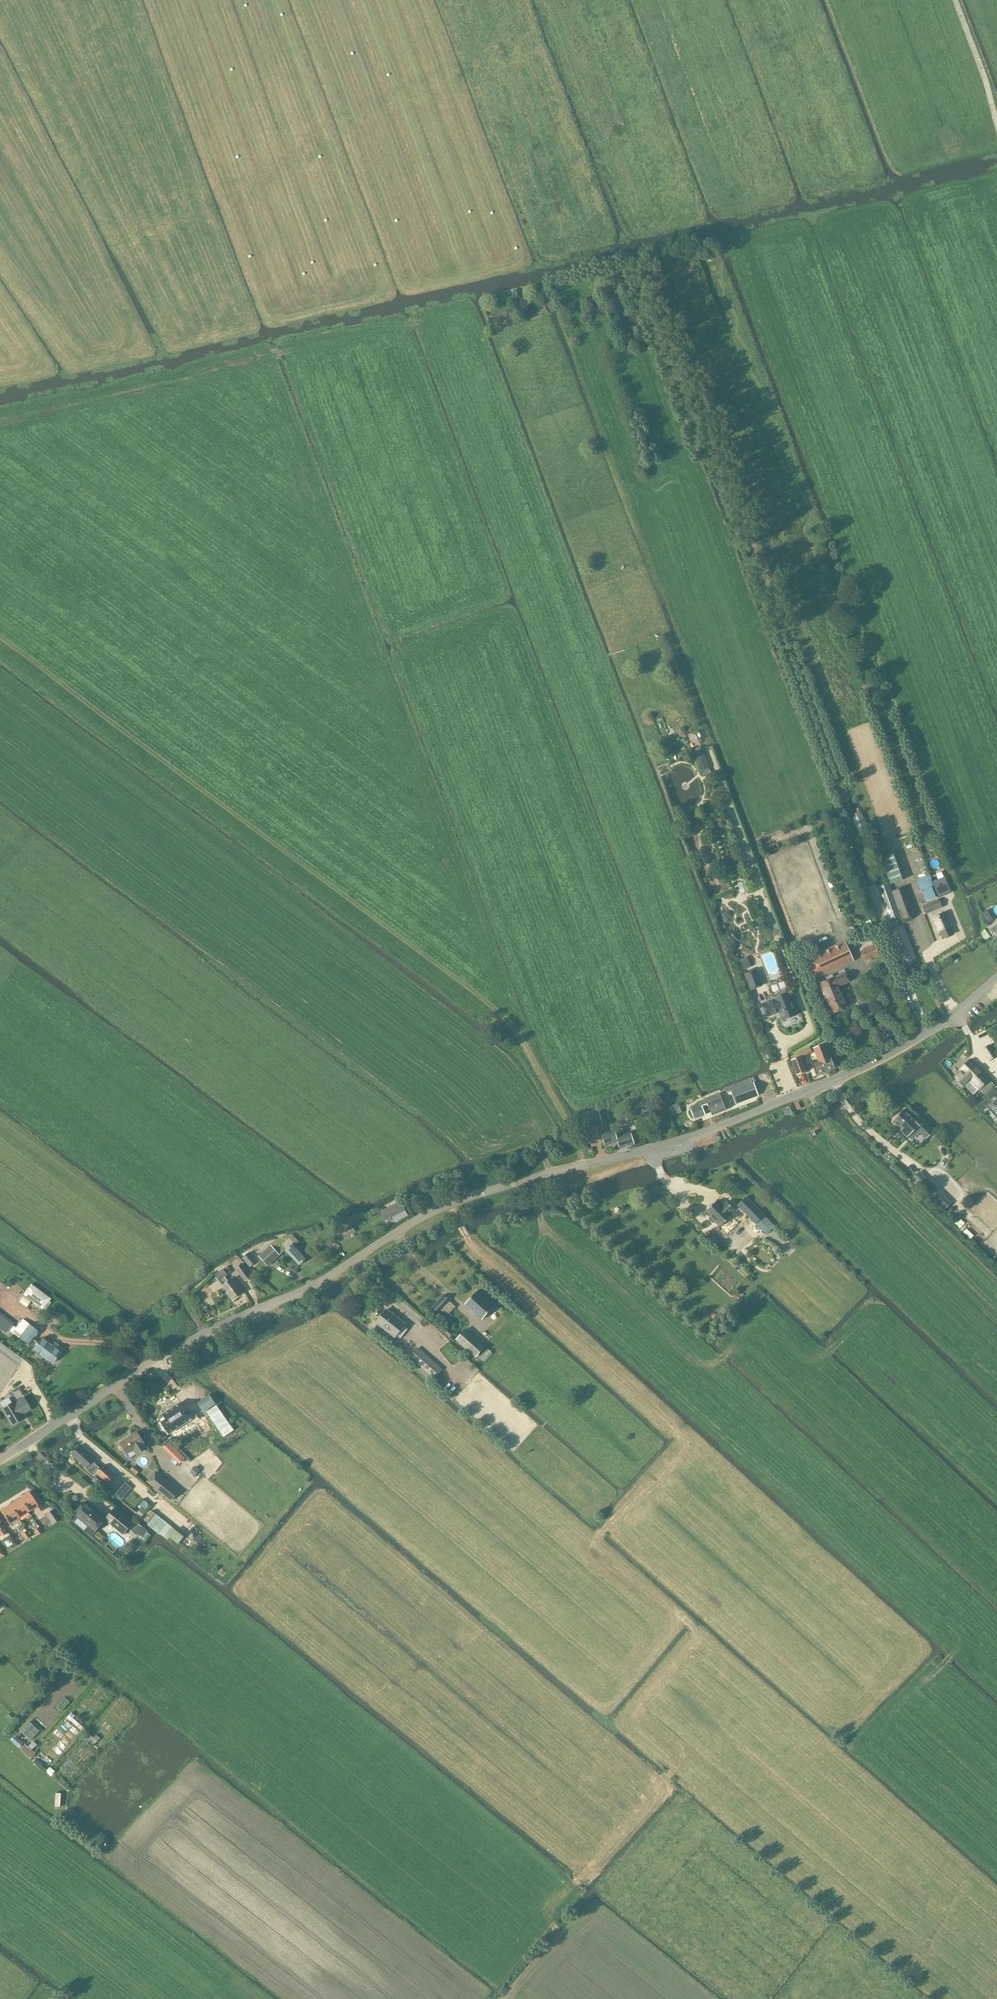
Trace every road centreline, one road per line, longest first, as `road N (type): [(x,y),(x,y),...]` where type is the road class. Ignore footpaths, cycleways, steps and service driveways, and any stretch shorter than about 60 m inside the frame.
road 1 (unclassified): [(996,979),(944,1024),(875,1062),(724,1128),(429,1214),(0,1456)]
road 2 (track): [(996,181),(810,230)]
road 3 (track): [(996,114),(955,0)]

